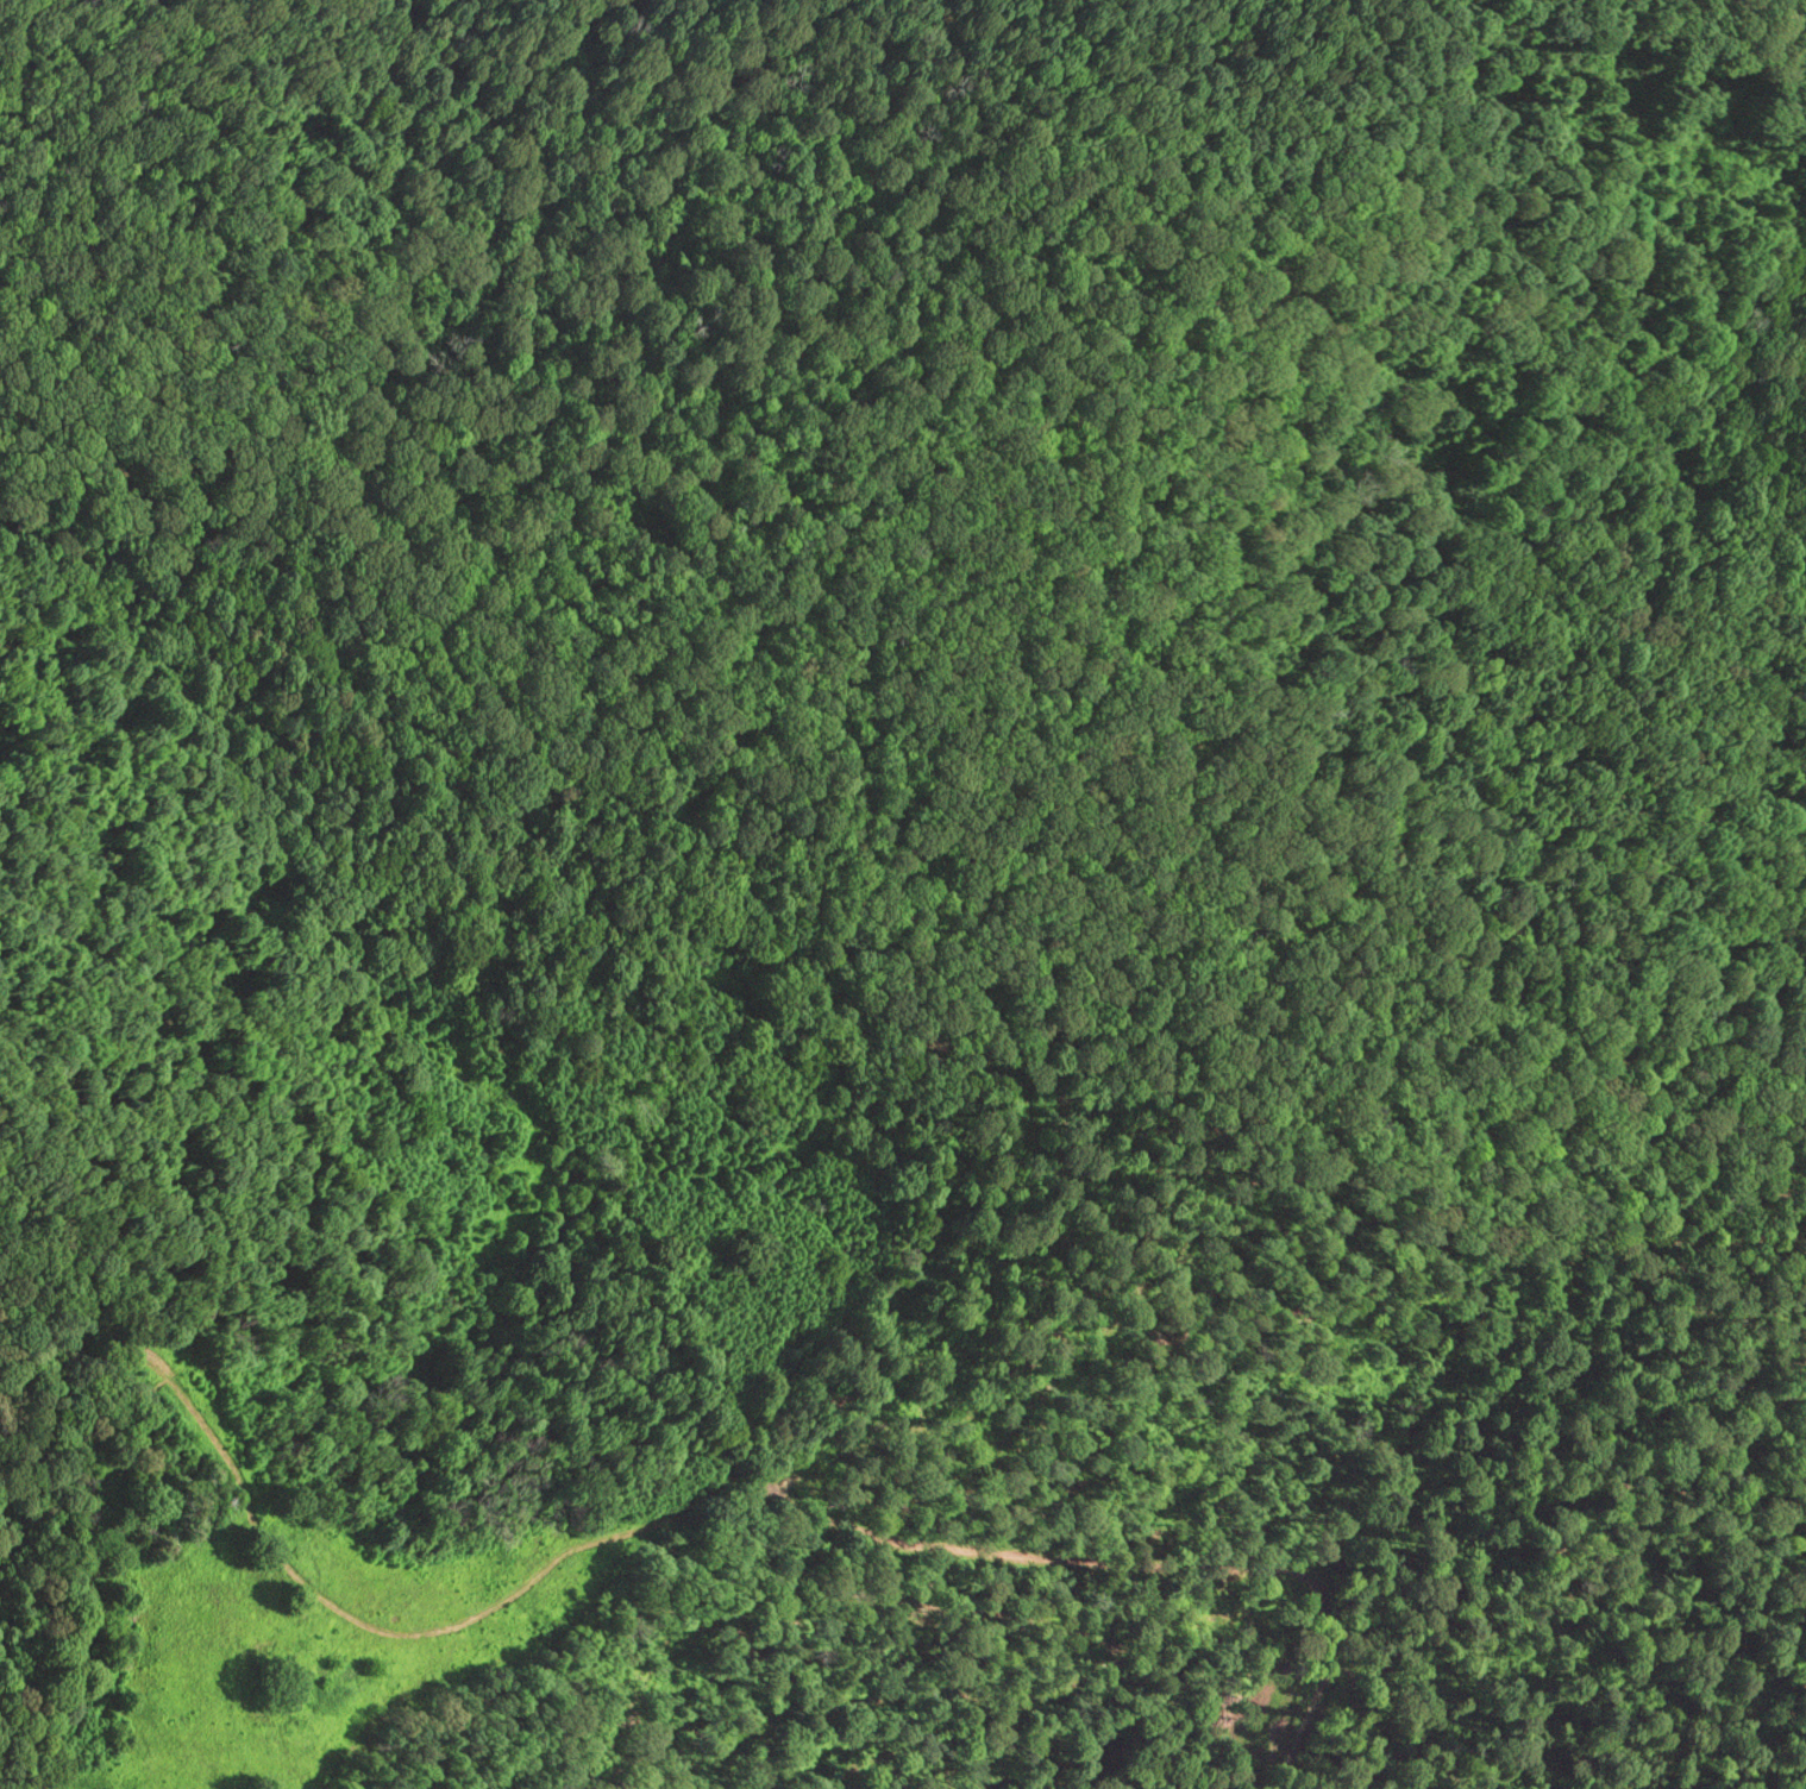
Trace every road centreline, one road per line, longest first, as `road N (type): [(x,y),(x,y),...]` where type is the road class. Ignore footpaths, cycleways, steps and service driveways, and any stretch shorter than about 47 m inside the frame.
road 1 (residential): [(1247,1788),(1263,1731),(1271,1588),(1231,1549),(998,1575),(733,1458)]

